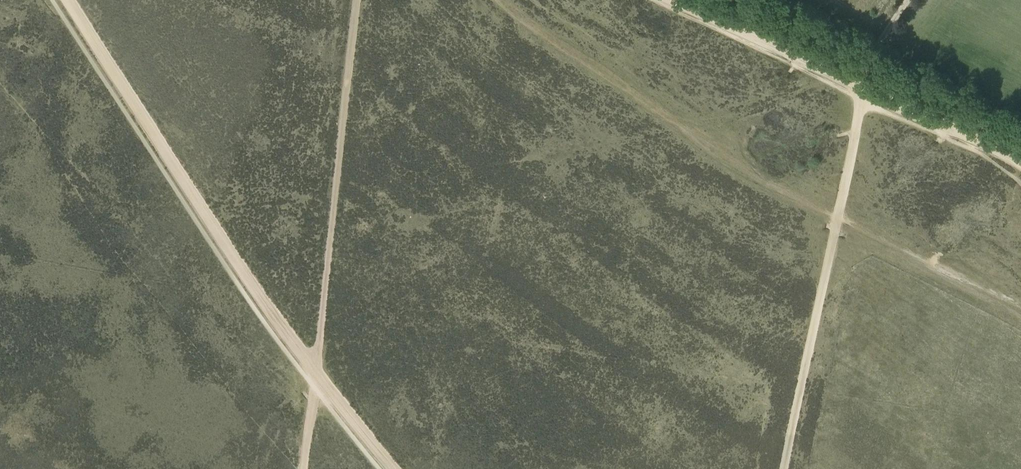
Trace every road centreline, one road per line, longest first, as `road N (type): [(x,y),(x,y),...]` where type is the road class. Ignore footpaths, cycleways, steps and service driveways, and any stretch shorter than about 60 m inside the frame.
road 1 (track): [(68,0),(315,373)]
road 2 (track): [(785,468),(861,90)]
road 3 (track): [(357,0),(315,373)]
road 4 (track): [(672,0),(861,90)]
road 5 (track): [(861,90),(1020,165)]
road 6 (track): [(315,373),(392,468)]

